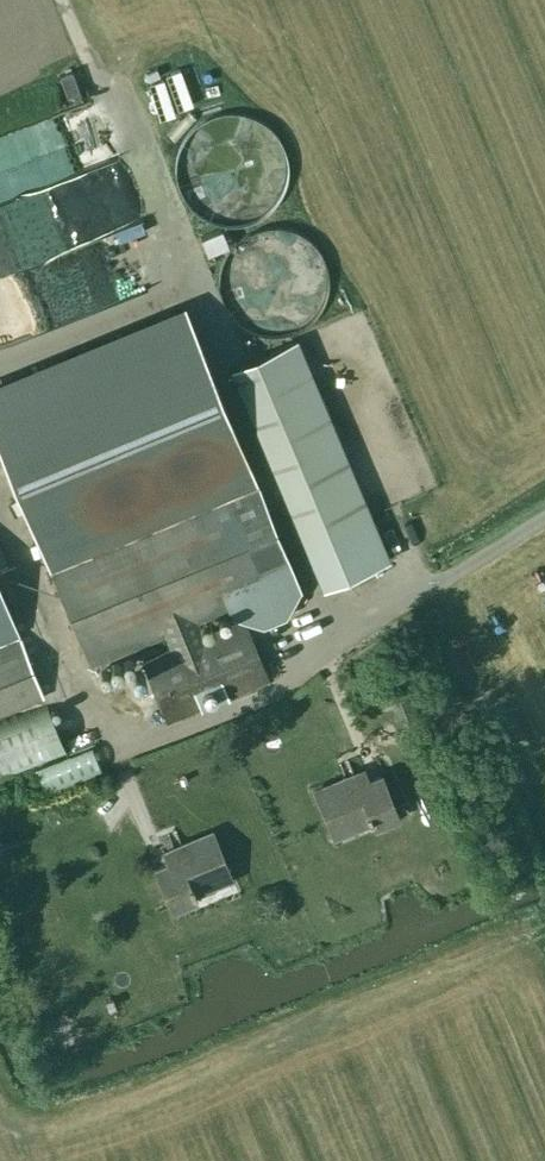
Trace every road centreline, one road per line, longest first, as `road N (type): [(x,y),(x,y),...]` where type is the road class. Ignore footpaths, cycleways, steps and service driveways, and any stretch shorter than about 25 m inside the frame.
road 1 (unclassified): [(544,516),(328,642)]

